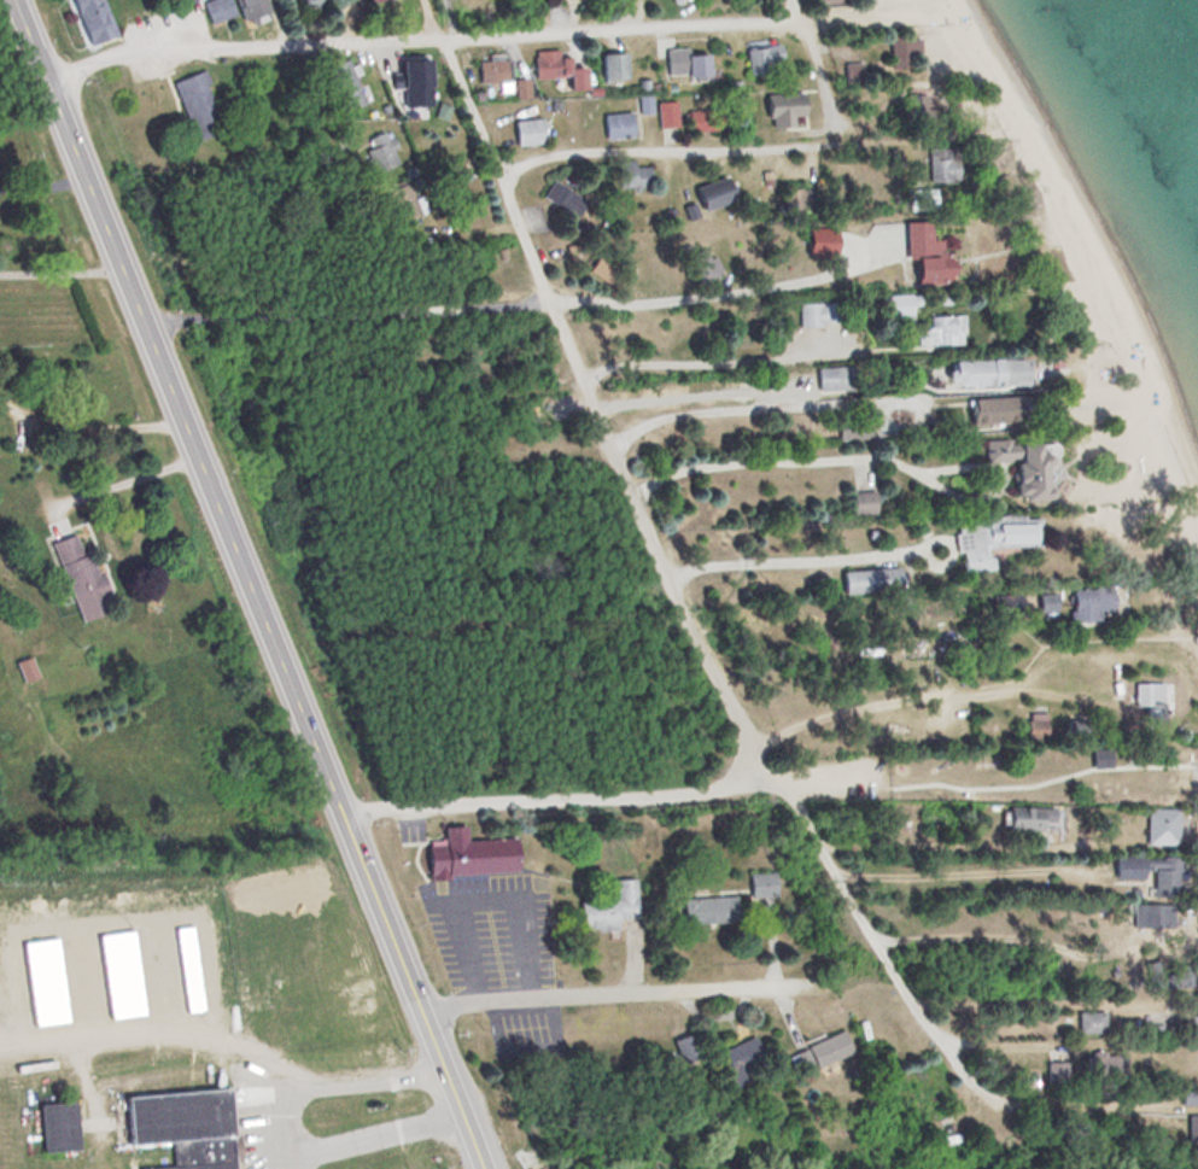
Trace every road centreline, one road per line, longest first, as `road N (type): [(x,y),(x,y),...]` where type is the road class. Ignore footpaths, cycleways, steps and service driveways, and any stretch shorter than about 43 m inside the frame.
road 1 (primary): [(487,1168),(18,0)]
road 2 (residential): [(47,76),(170,43),(427,40),(896,13)]
road 3 (residential): [(791,807),(753,760),(686,641),(427,40)]
road 4 (residential): [(344,816),(474,794),(679,789),(753,760)]
road 5 (residential): [(590,421),(983,331)]
road 6 (residential): [(425,1012),(818,990)]
road 7 (residential): [(1001,1106),(976,1098),(951,1071),(898,996),(791,807)]
road 8 (residential): [(297,42),(329,269)]
road 9 (residential): [(740,18),(801,201)]

